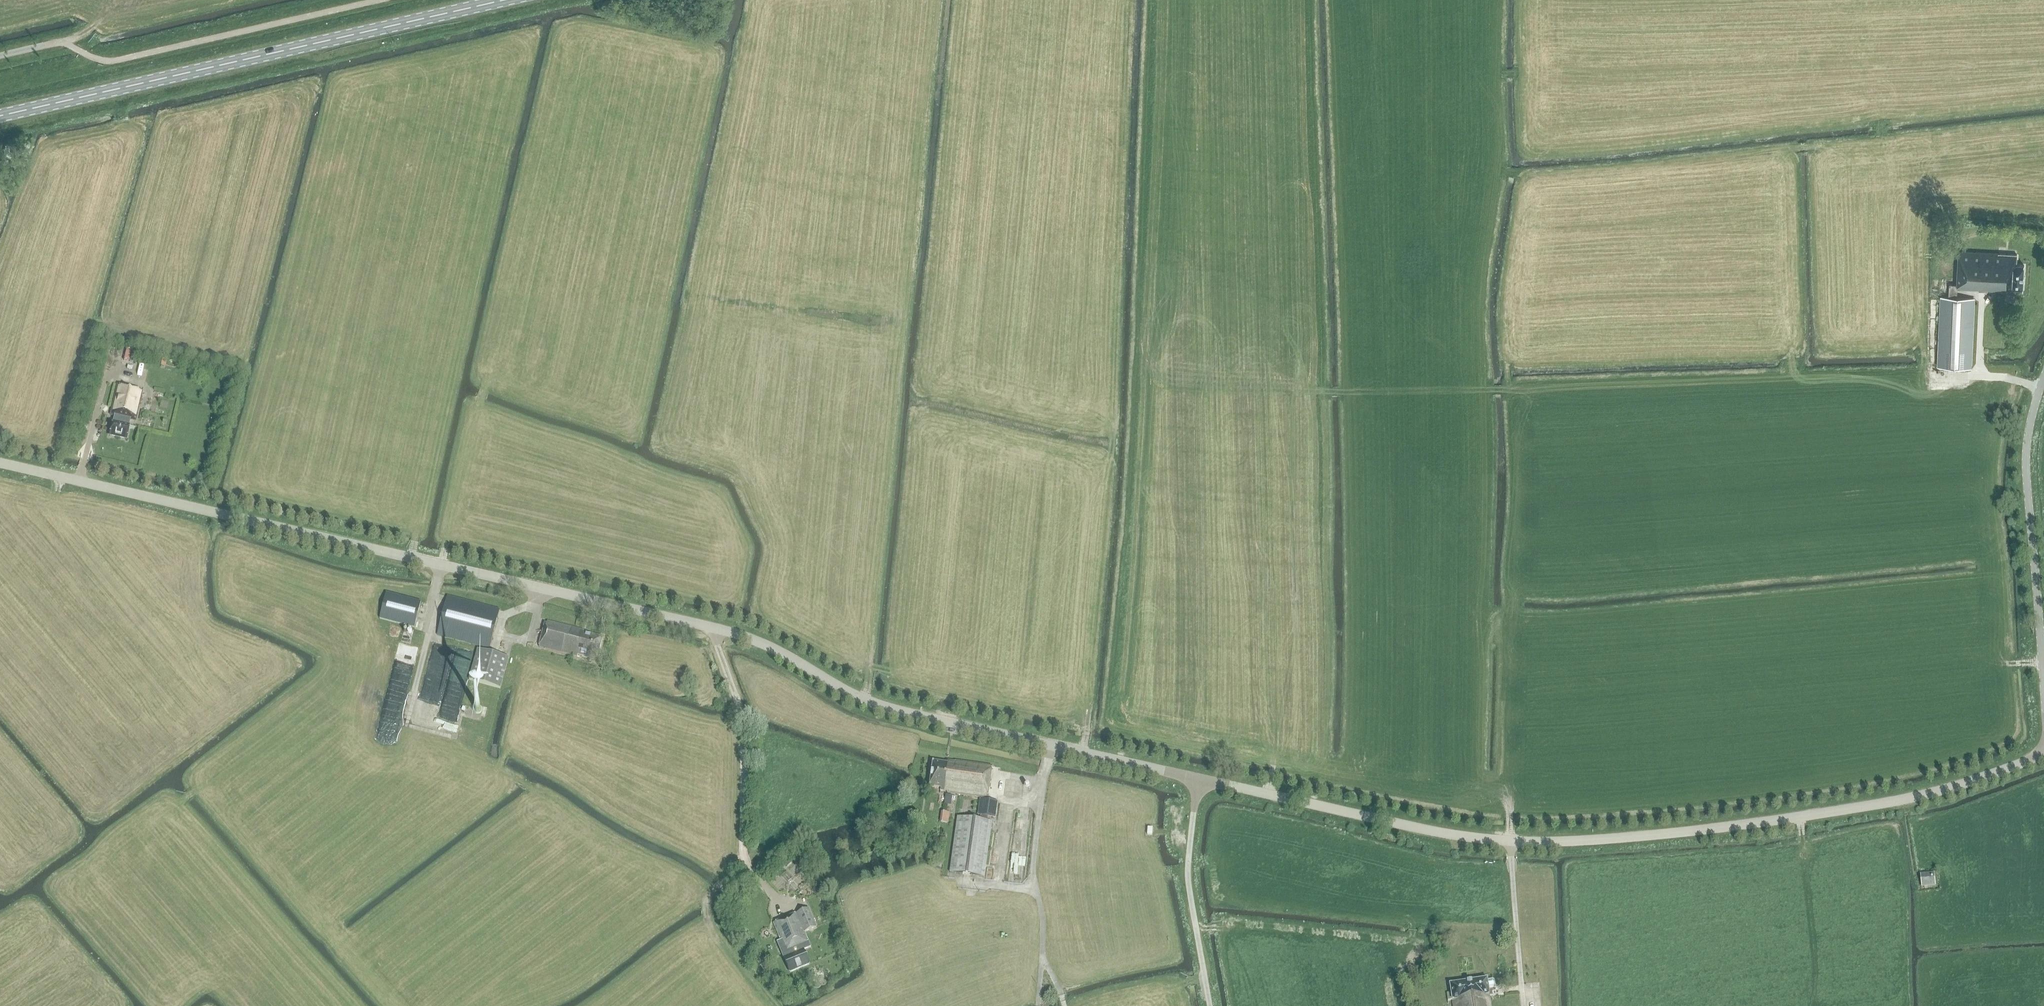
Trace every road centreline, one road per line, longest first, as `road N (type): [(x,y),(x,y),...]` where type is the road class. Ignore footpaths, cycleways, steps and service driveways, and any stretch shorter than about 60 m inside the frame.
road 1 (tertiary): [(0,462),(736,633),(874,703),(1199,778)]
road 2 (tertiary): [(1199,778),(1452,834),(1562,841),(1876,804),(2043,752)]
road 3 (primary): [(0,116),(505,0)]
road 4 (tertiary): [(2043,692),(2026,460),(2043,377)]
road 5 (unclassified): [(1199,778),(1188,881),(1210,1005)]
road 6 (track): [(1033,880),(1042,926),(1039,1005)]

